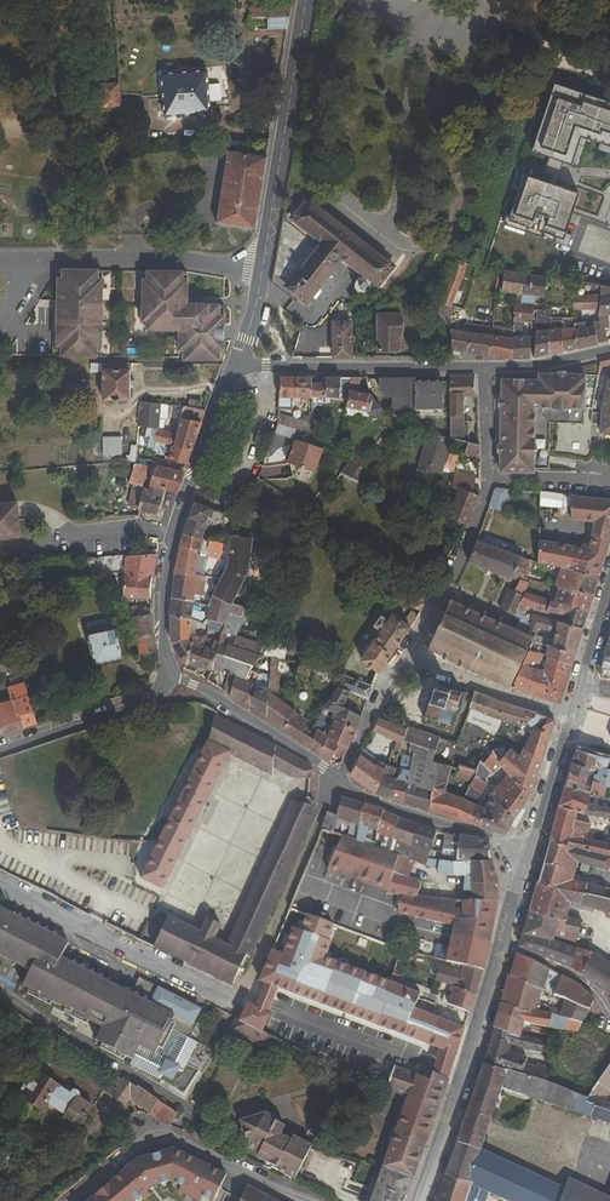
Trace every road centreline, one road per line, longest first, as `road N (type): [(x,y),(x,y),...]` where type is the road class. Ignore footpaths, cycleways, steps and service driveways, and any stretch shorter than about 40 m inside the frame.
road 1 (residential): [(0,884),(226,1000),(242,991),(337,778)]
road 2 (residential): [(169,682),(158,631),(161,573),(230,366)]
road 3 (residential): [(313,1200),(159,1136),(73,1200)]
road 4 (residential): [(507,944),(419,1200)]
road 5 (residential): [(265,266),(302,0)]
road 6 (residential): [(265,266),(160,256),(0,257)]
road 7 (residential): [(230,366),(486,369)]
road 8 (residential): [(533,851),(400,809),(337,778)]
road 9 (residential): [(488,480),(487,499),(405,657)]
road 10 (residential): [(337,778),(208,697),(169,682)]
road 11 (residential): [(0,749),(146,699),(169,682)]
road 12 (residential): [(585,688),(533,851)]
road 13 (residential): [(337,778),(405,657)]
road 14 (residential): [(486,369),(609,351)]
road 15 (residential): [(507,944),(579,978),(609,1011)]
road 16 (residential): [(488,480),(609,493)]

